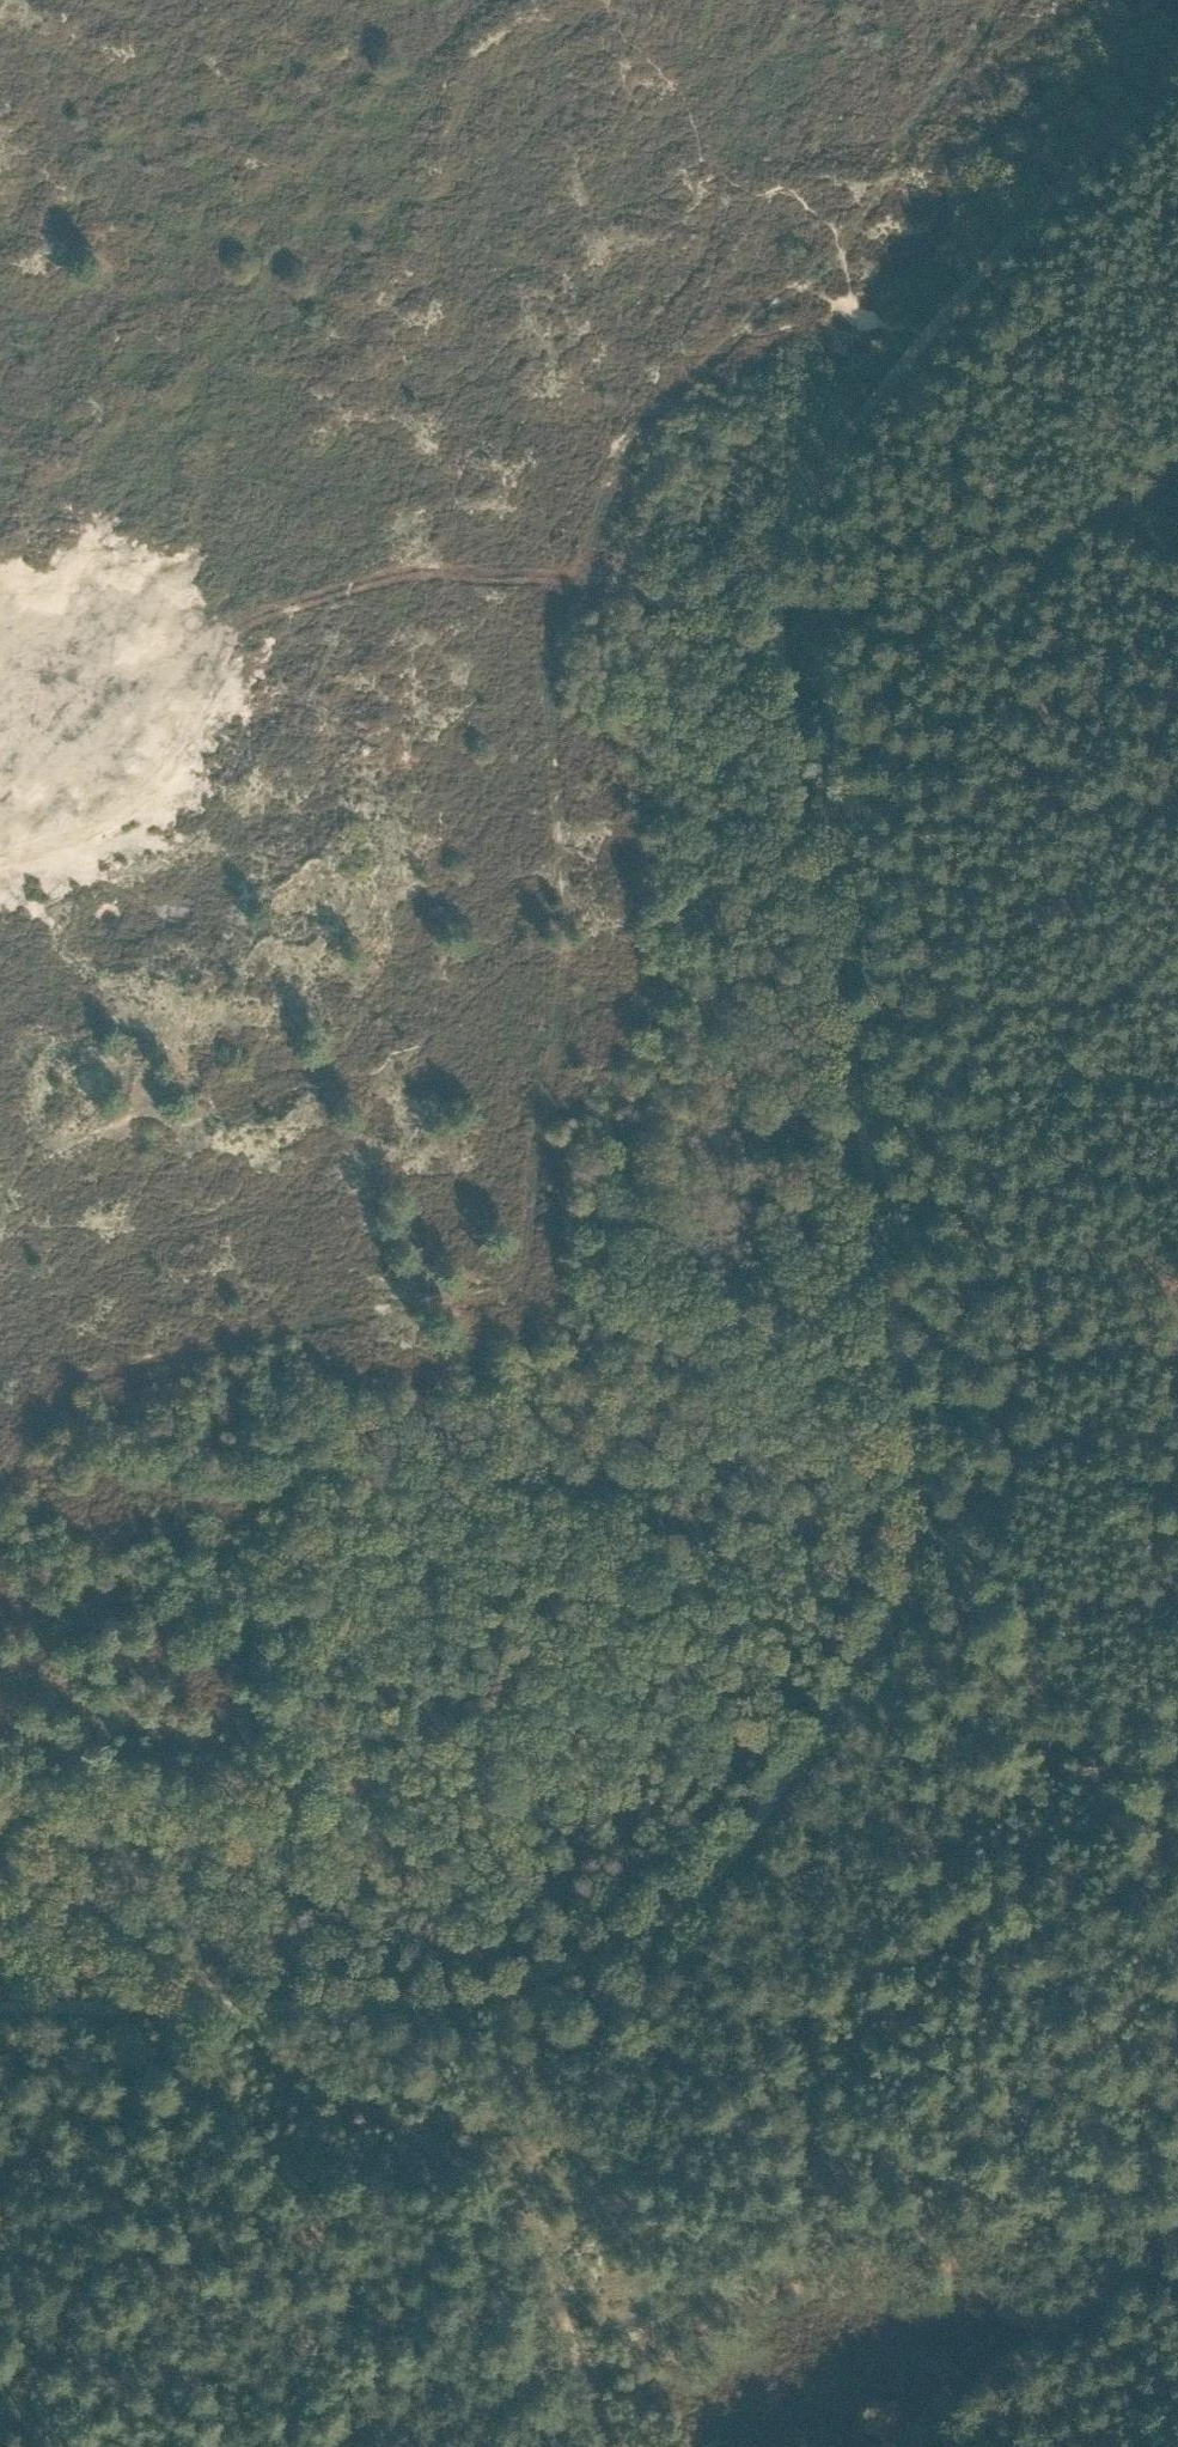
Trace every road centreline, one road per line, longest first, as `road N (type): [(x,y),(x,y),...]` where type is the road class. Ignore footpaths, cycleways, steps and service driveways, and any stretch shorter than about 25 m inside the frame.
road 1 (track): [(1177,2227),(862,2446)]

